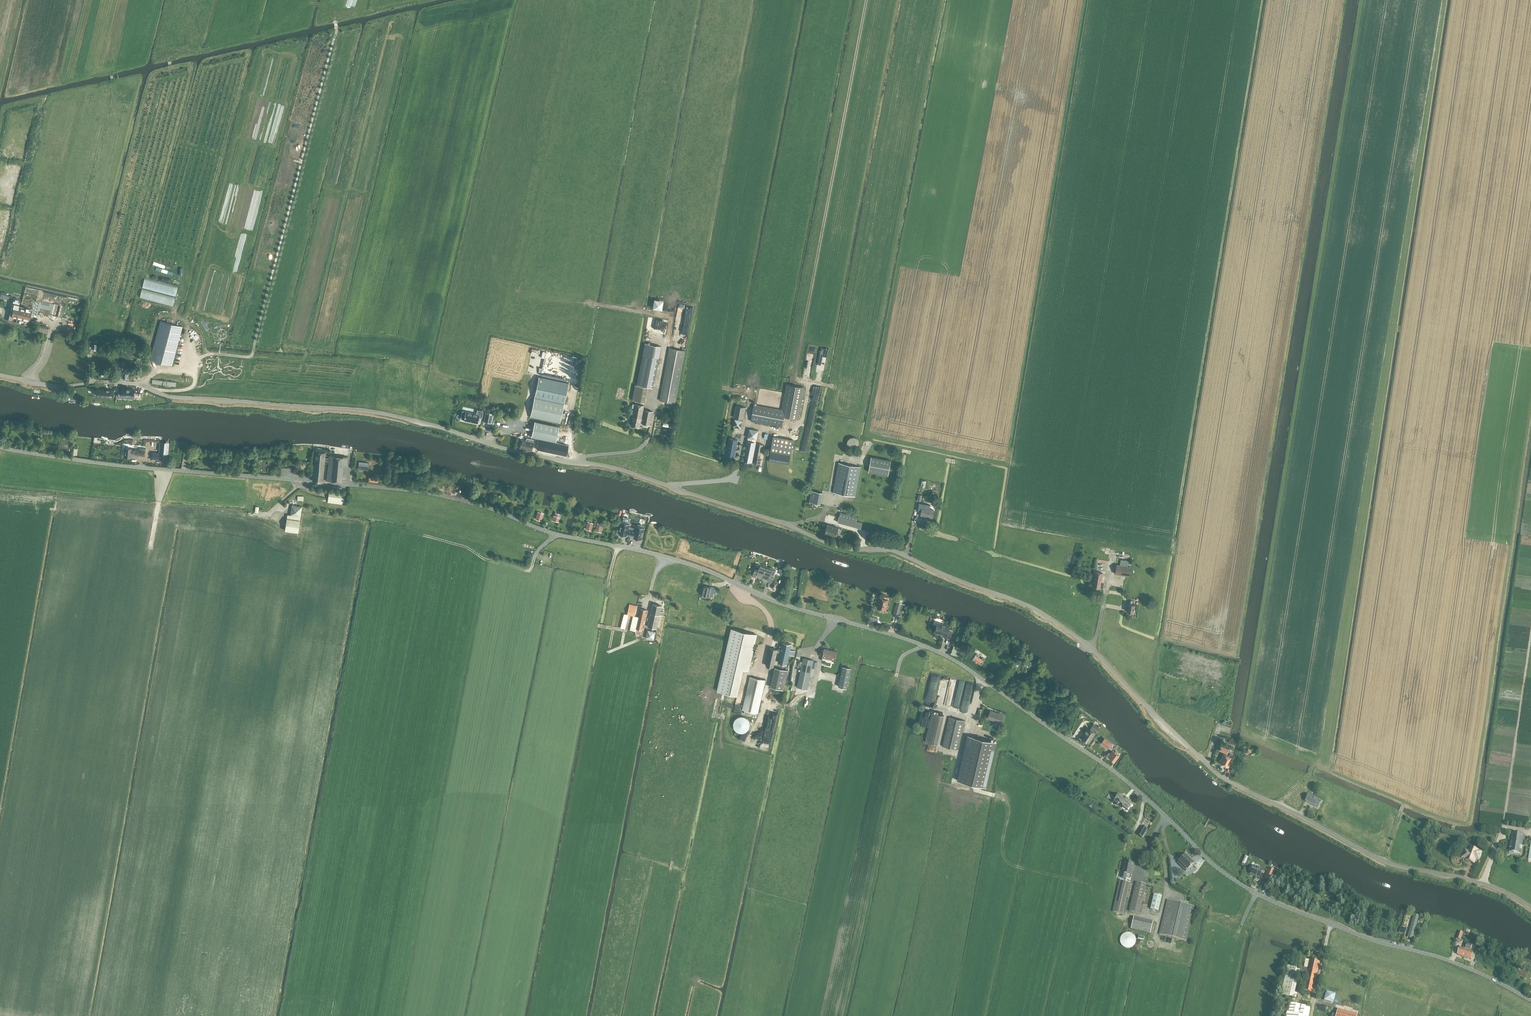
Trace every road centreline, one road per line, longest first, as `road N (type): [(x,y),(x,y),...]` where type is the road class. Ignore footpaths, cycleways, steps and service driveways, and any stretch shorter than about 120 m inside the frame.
road 1 (unclassified): [(1530,1000),(1447,959),(1374,941),(1252,891),(1109,767),(918,643),(785,605),(666,557),(557,534),(454,498),(0,447)]
road 2 (tertiary): [(1530,907),(1484,884),(1383,861),(1224,779),(1062,626),(892,550),(836,546),(608,466),(392,415),(171,397),(110,381),(59,387),(0,375)]
road 3 (track): [(794,380),(866,0)]
road 4 (track): [(1484,884),(1504,834),(1530,641)]
road 5 (track): [(557,534),(531,571),(424,535)]

